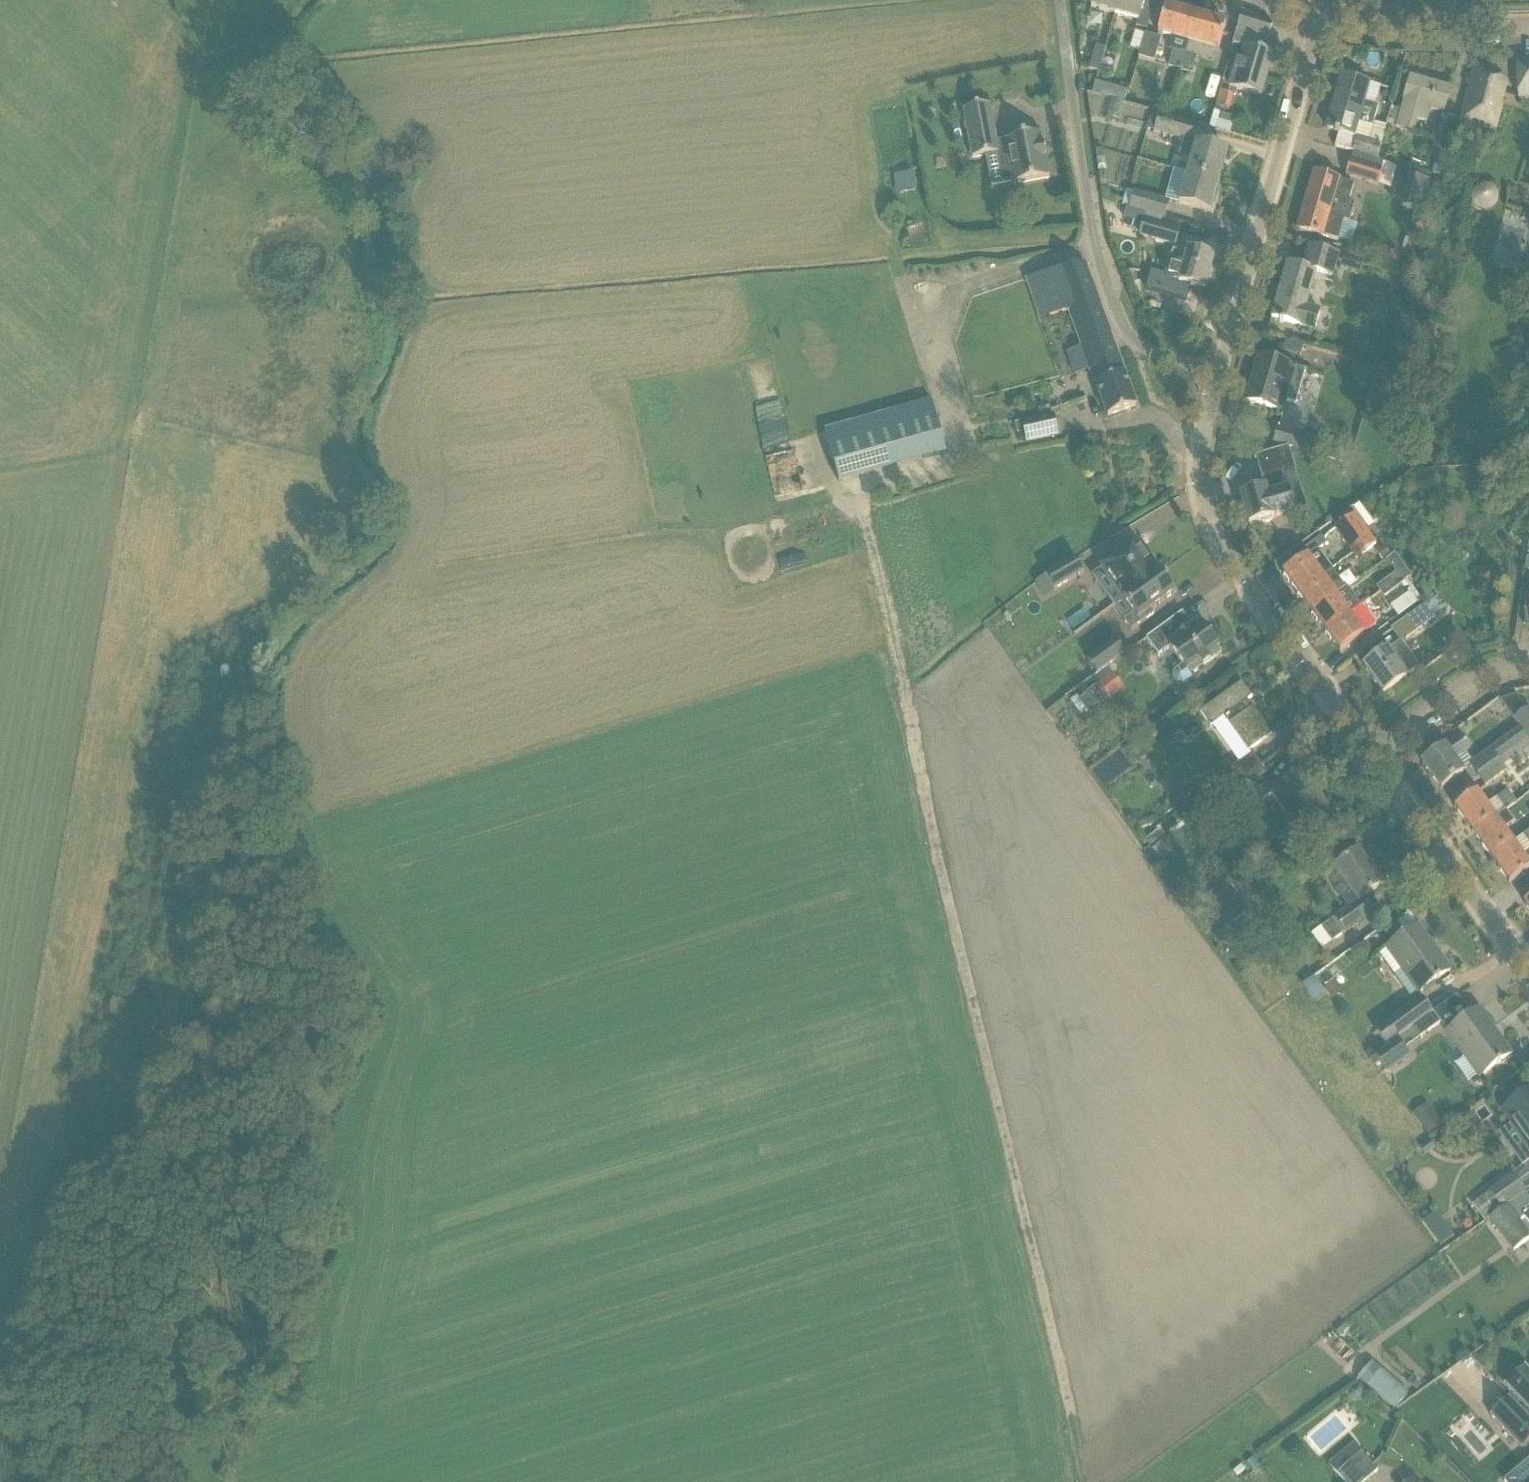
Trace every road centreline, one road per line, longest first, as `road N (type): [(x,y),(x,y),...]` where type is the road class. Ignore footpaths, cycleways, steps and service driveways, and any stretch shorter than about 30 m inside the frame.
road 1 (residential): [(1226,366),(1157,361),(1123,326),(1101,276),(1087,211),(1057,0)]
road 2 (residential): [(1367,749),(1206,531),(1198,464),(1226,366)]
road 3 (residential): [(1226,366),(1323,23)]
road 4 (residential): [(1528,977),(1367,749)]
road 5 (residential): [(1367,749),(1392,718),(1442,682),(1528,659)]
road 6 (residential): [(1323,23),(1458,21)]

